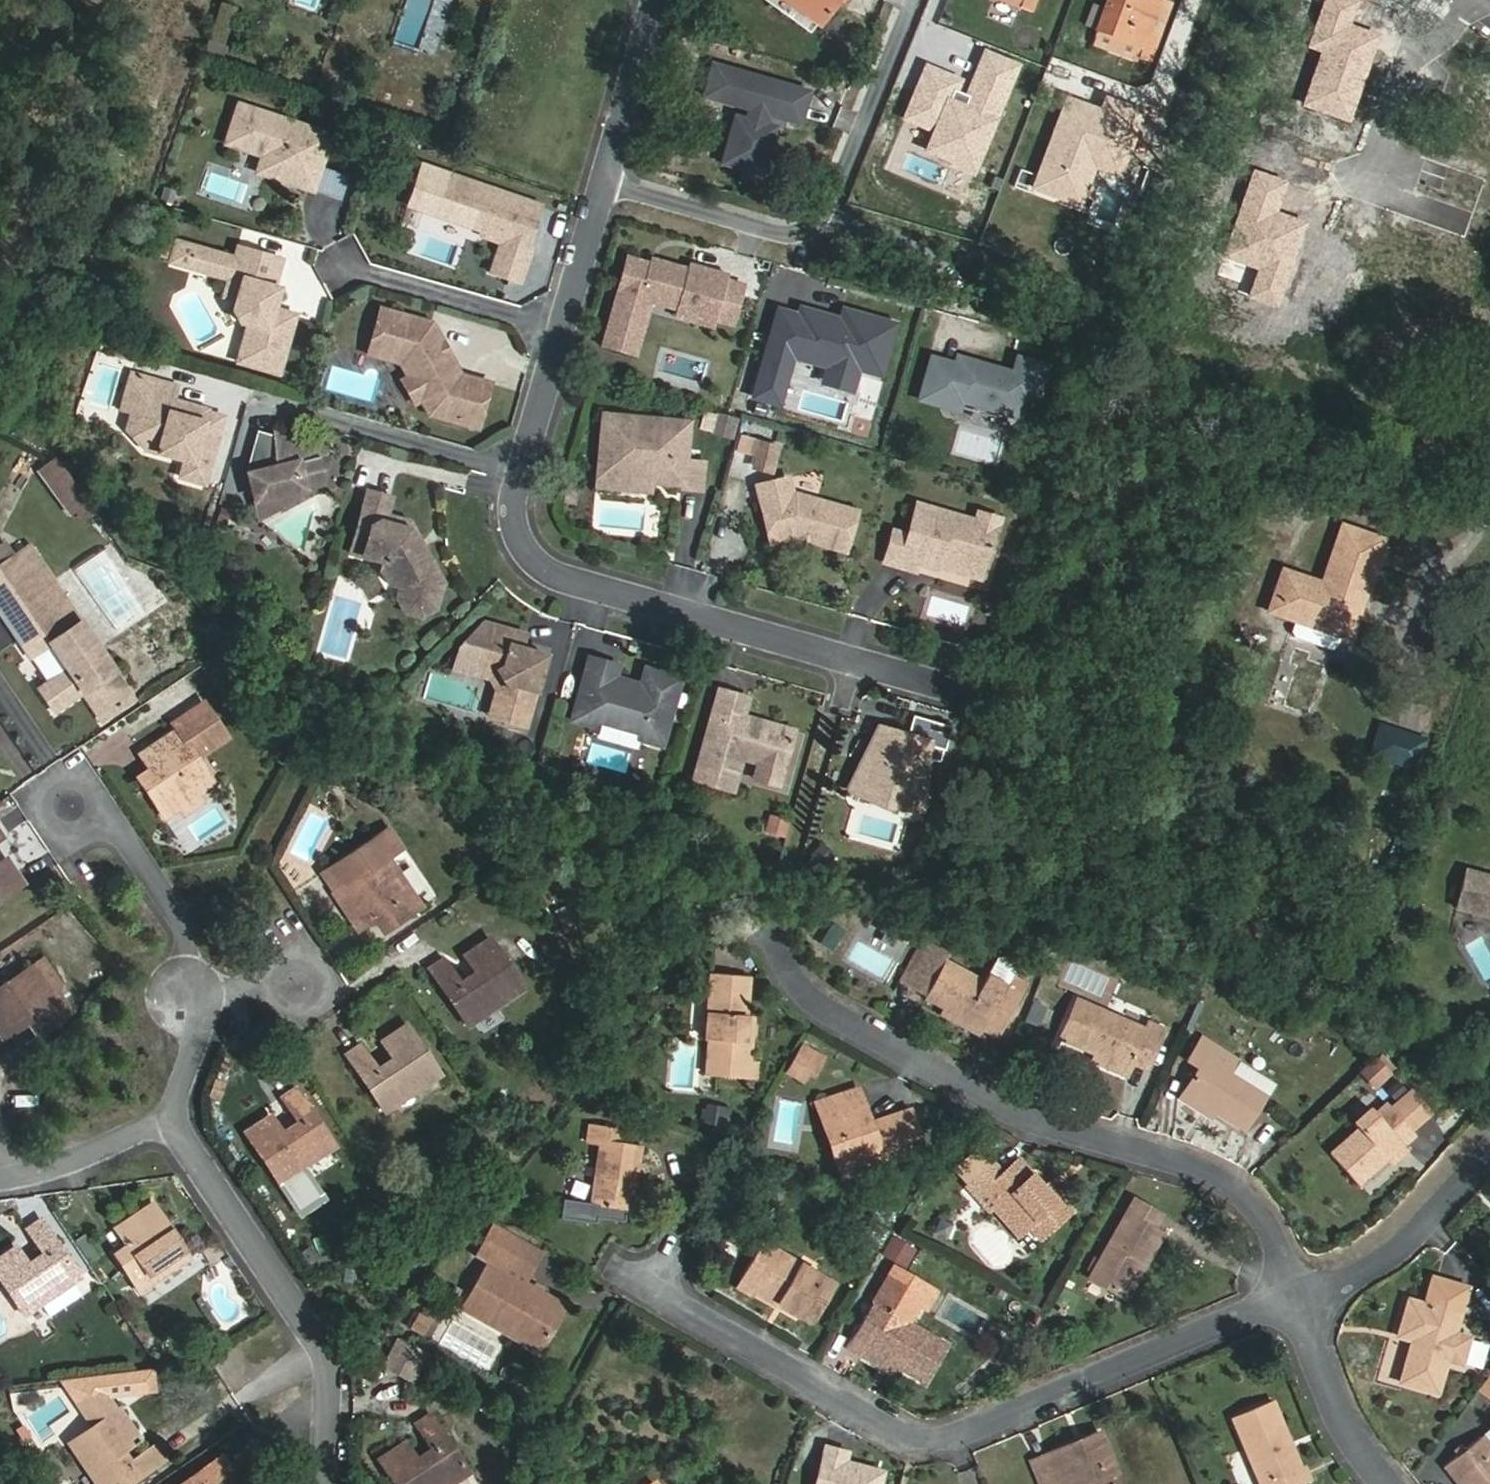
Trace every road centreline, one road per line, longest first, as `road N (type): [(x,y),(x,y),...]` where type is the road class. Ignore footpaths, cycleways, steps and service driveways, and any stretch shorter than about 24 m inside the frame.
road 1 (residential): [(963,689),(552,575),(516,533),(524,446),(599,183)]
road 2 (residential): [(1297,1310),(1271,1214),(1215,1174),(1055,1126),(819,1014),(772,937),(749,919)]
road 3 (residential): [(657,1283),(918,1434),(976,1430),(1297,1310)]
road 4 (residential): [(913,0),(831,209),(809,230),(780,236),(599,183)]
road 5 (residential): [(323,1483),(327,1390),(313,1332),(171,1130)]
road 6 (residential): [(1297,1310),(1412,1245),(1489,1139)]
road 7 (residential): [(196,994),(83,803)]
road 8 (residential): [(1386,1483),(1353,1443),(1297,1310)]
road 9 (residential): [(599,183),(650,0)]
road 10 (residential): [(171,1130),(66,1167),(0,1176)]
road 11 (residential): [(171,1130),(196,994)]

